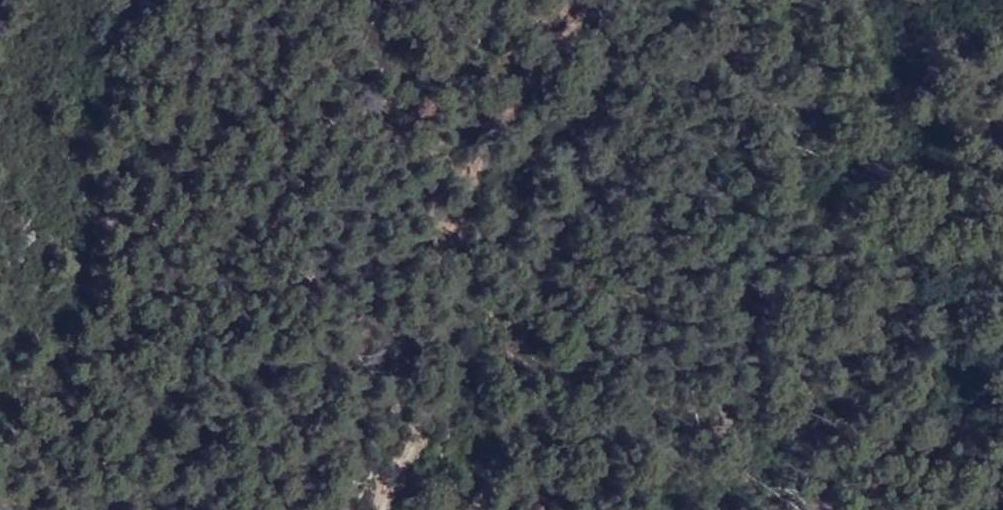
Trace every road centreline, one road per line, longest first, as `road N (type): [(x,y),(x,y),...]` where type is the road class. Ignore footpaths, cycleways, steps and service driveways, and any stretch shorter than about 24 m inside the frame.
road 1 (track): [(384,509),(417,449),(517,137),(597,0)]

